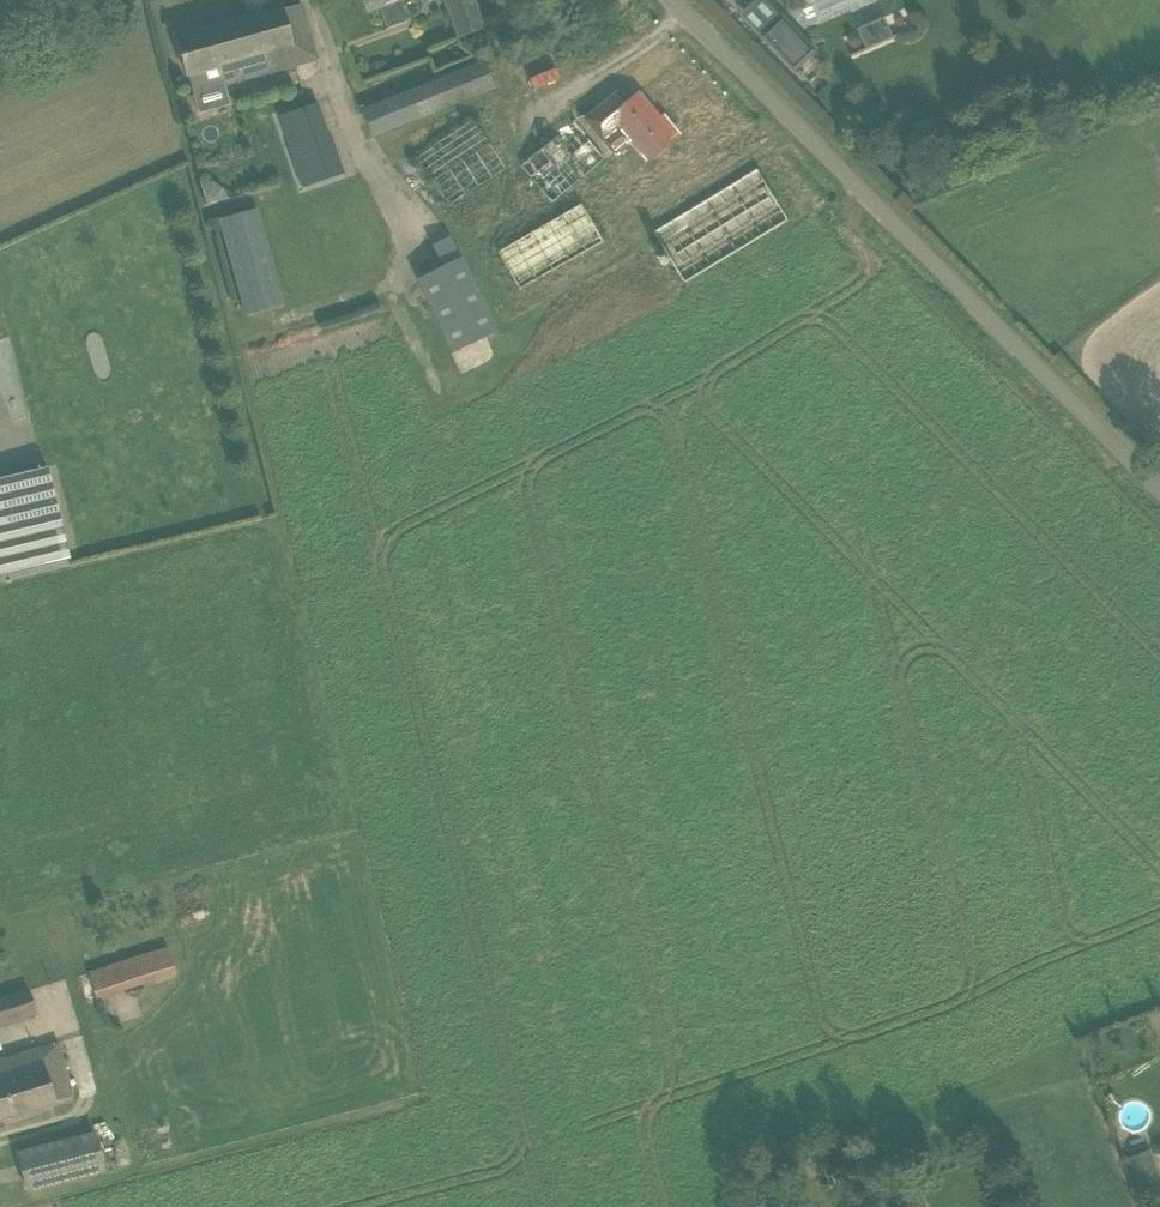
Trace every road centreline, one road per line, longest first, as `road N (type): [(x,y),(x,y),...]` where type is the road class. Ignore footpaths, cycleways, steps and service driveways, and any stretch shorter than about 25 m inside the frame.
road 1 (unclassified): [(1159,500),(669,0)]

